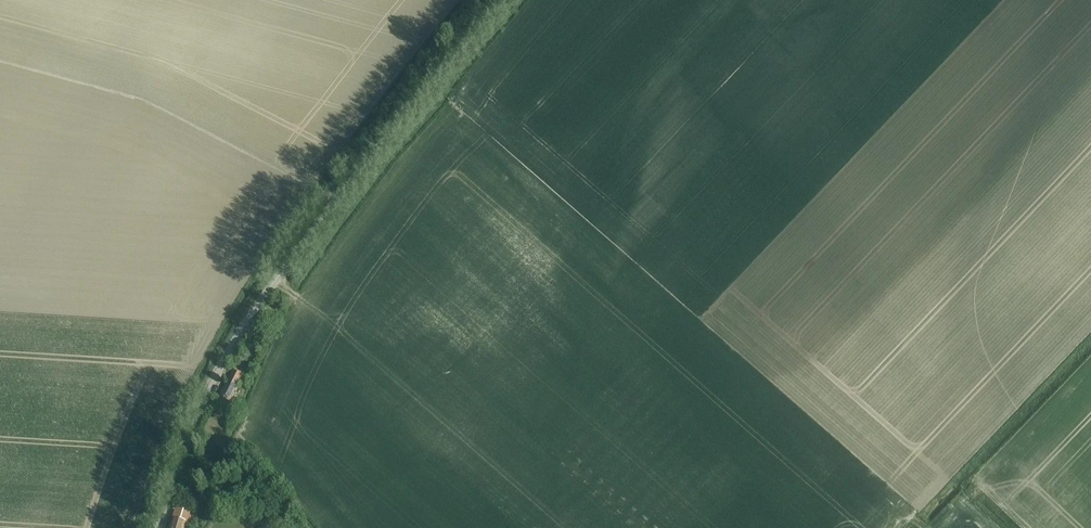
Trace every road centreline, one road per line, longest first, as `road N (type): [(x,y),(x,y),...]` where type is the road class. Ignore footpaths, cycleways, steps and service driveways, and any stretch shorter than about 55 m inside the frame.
road 1 (unclassified): [(162,527),(234,344),(340,196),(504,0)]

